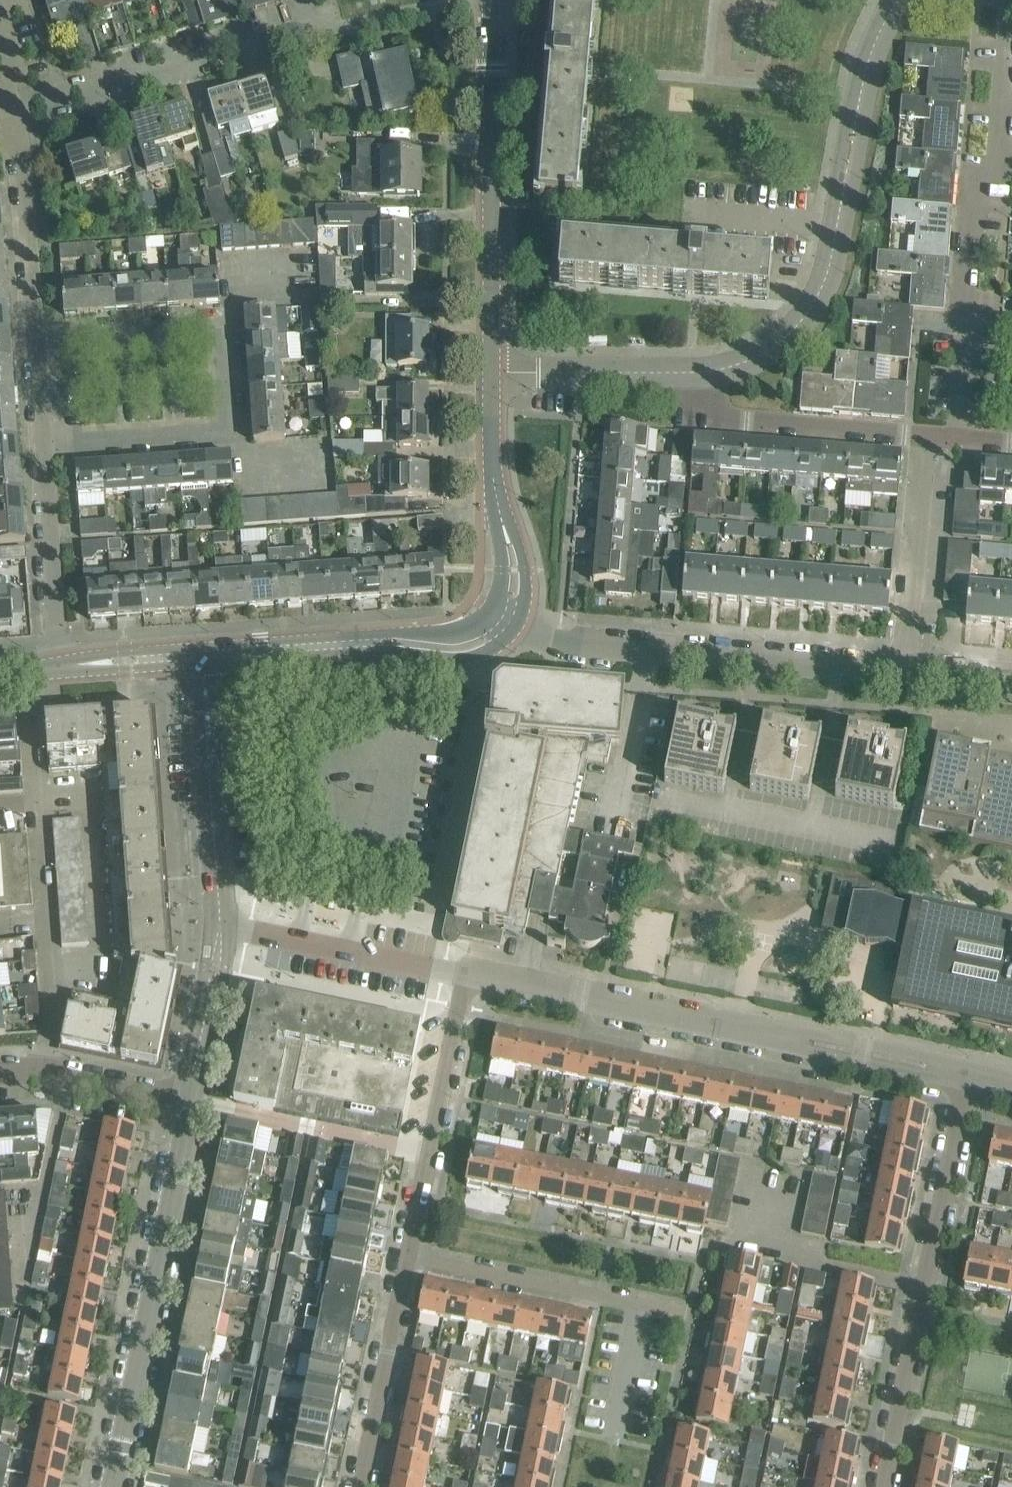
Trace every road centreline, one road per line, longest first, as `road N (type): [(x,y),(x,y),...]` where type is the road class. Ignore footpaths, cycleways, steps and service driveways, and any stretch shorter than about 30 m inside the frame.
road 1 (residential): [(60,667),(23,121)]
road 2 (residential): [(968,1075),(467,972)]
road 3 (residential): [(23,121),(464,0)]
road 4 (residential): [(898,0),(870,54),(822,290),(783,340),(702,373)]
road 5 (residential): [(961,441),(970,337),(964,311),(975,216),(992,166),(1003,0)]
road 6 (residential): [(883,1486),(968,1075)]
road 7 (residential): [(903,673),(601,648),(532,636),(506,619)]
road 8 (tertiary): [(110,1486),(186,1103)]
road 9 (tertiary): [(492,373),(492,0)]
road 10 (tertiary): [(203,657),(381,641),(474,645),(506,619)]
road 11 (residential): [(408,1257),(467,972)]
road 12 (residential): [(690,1315),(408,1257)]
road 13 (residential): [(47,1071),(49,982),(36,805)]
road 14 (tertiary): [(220,921),(203,657)]
road 15 (residential): [(926,437),(724,419),(711,410),(702,373)]
road 16 (residential): [(467,972),(220,921)]
road 17 (tertiary): [(506,619),(515,587),(492,474),(492,373)]
road 18 (residential): [(903,673),(926,437)]
road 19 (residential): [(361,1486),(408,1257)]
road 20 (residential): [(702,373),(492,373)]
road 21 (tertiary): [(186,1103),(220,921)]
road 22 (tertiary): [(60,667),(203,657)]
road 23 (residential): [(186,1103),(47,1071)]
road 24 (residential): [(36,805),(25,673)]

